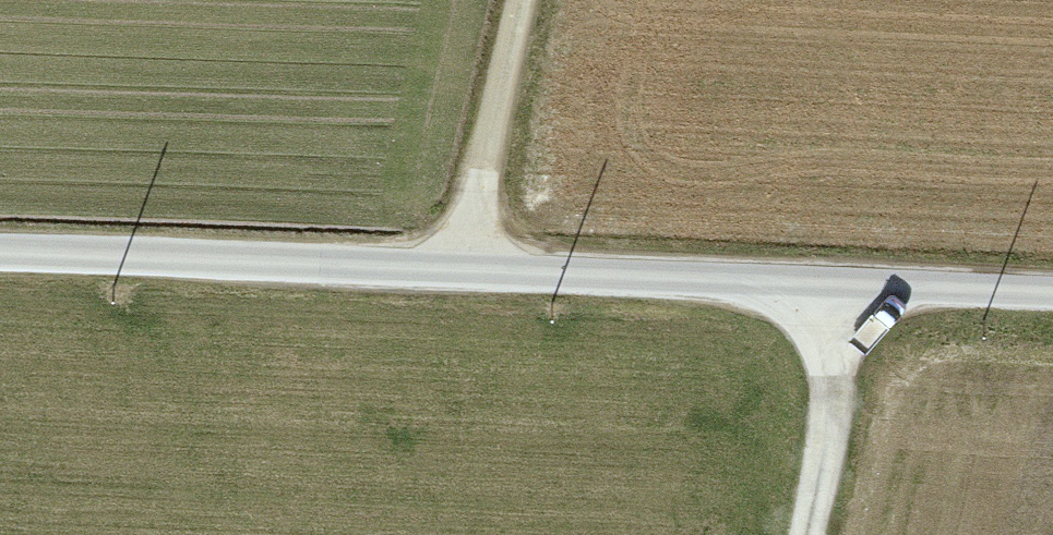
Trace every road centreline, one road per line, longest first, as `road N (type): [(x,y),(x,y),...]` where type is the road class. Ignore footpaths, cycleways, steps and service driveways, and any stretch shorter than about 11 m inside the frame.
road 1 (unclassified): [(1052,299),(0,248)]
road 2 (track): [(474,275),(538,0)]
road 3 (track): [(853,293),(817,534)]

